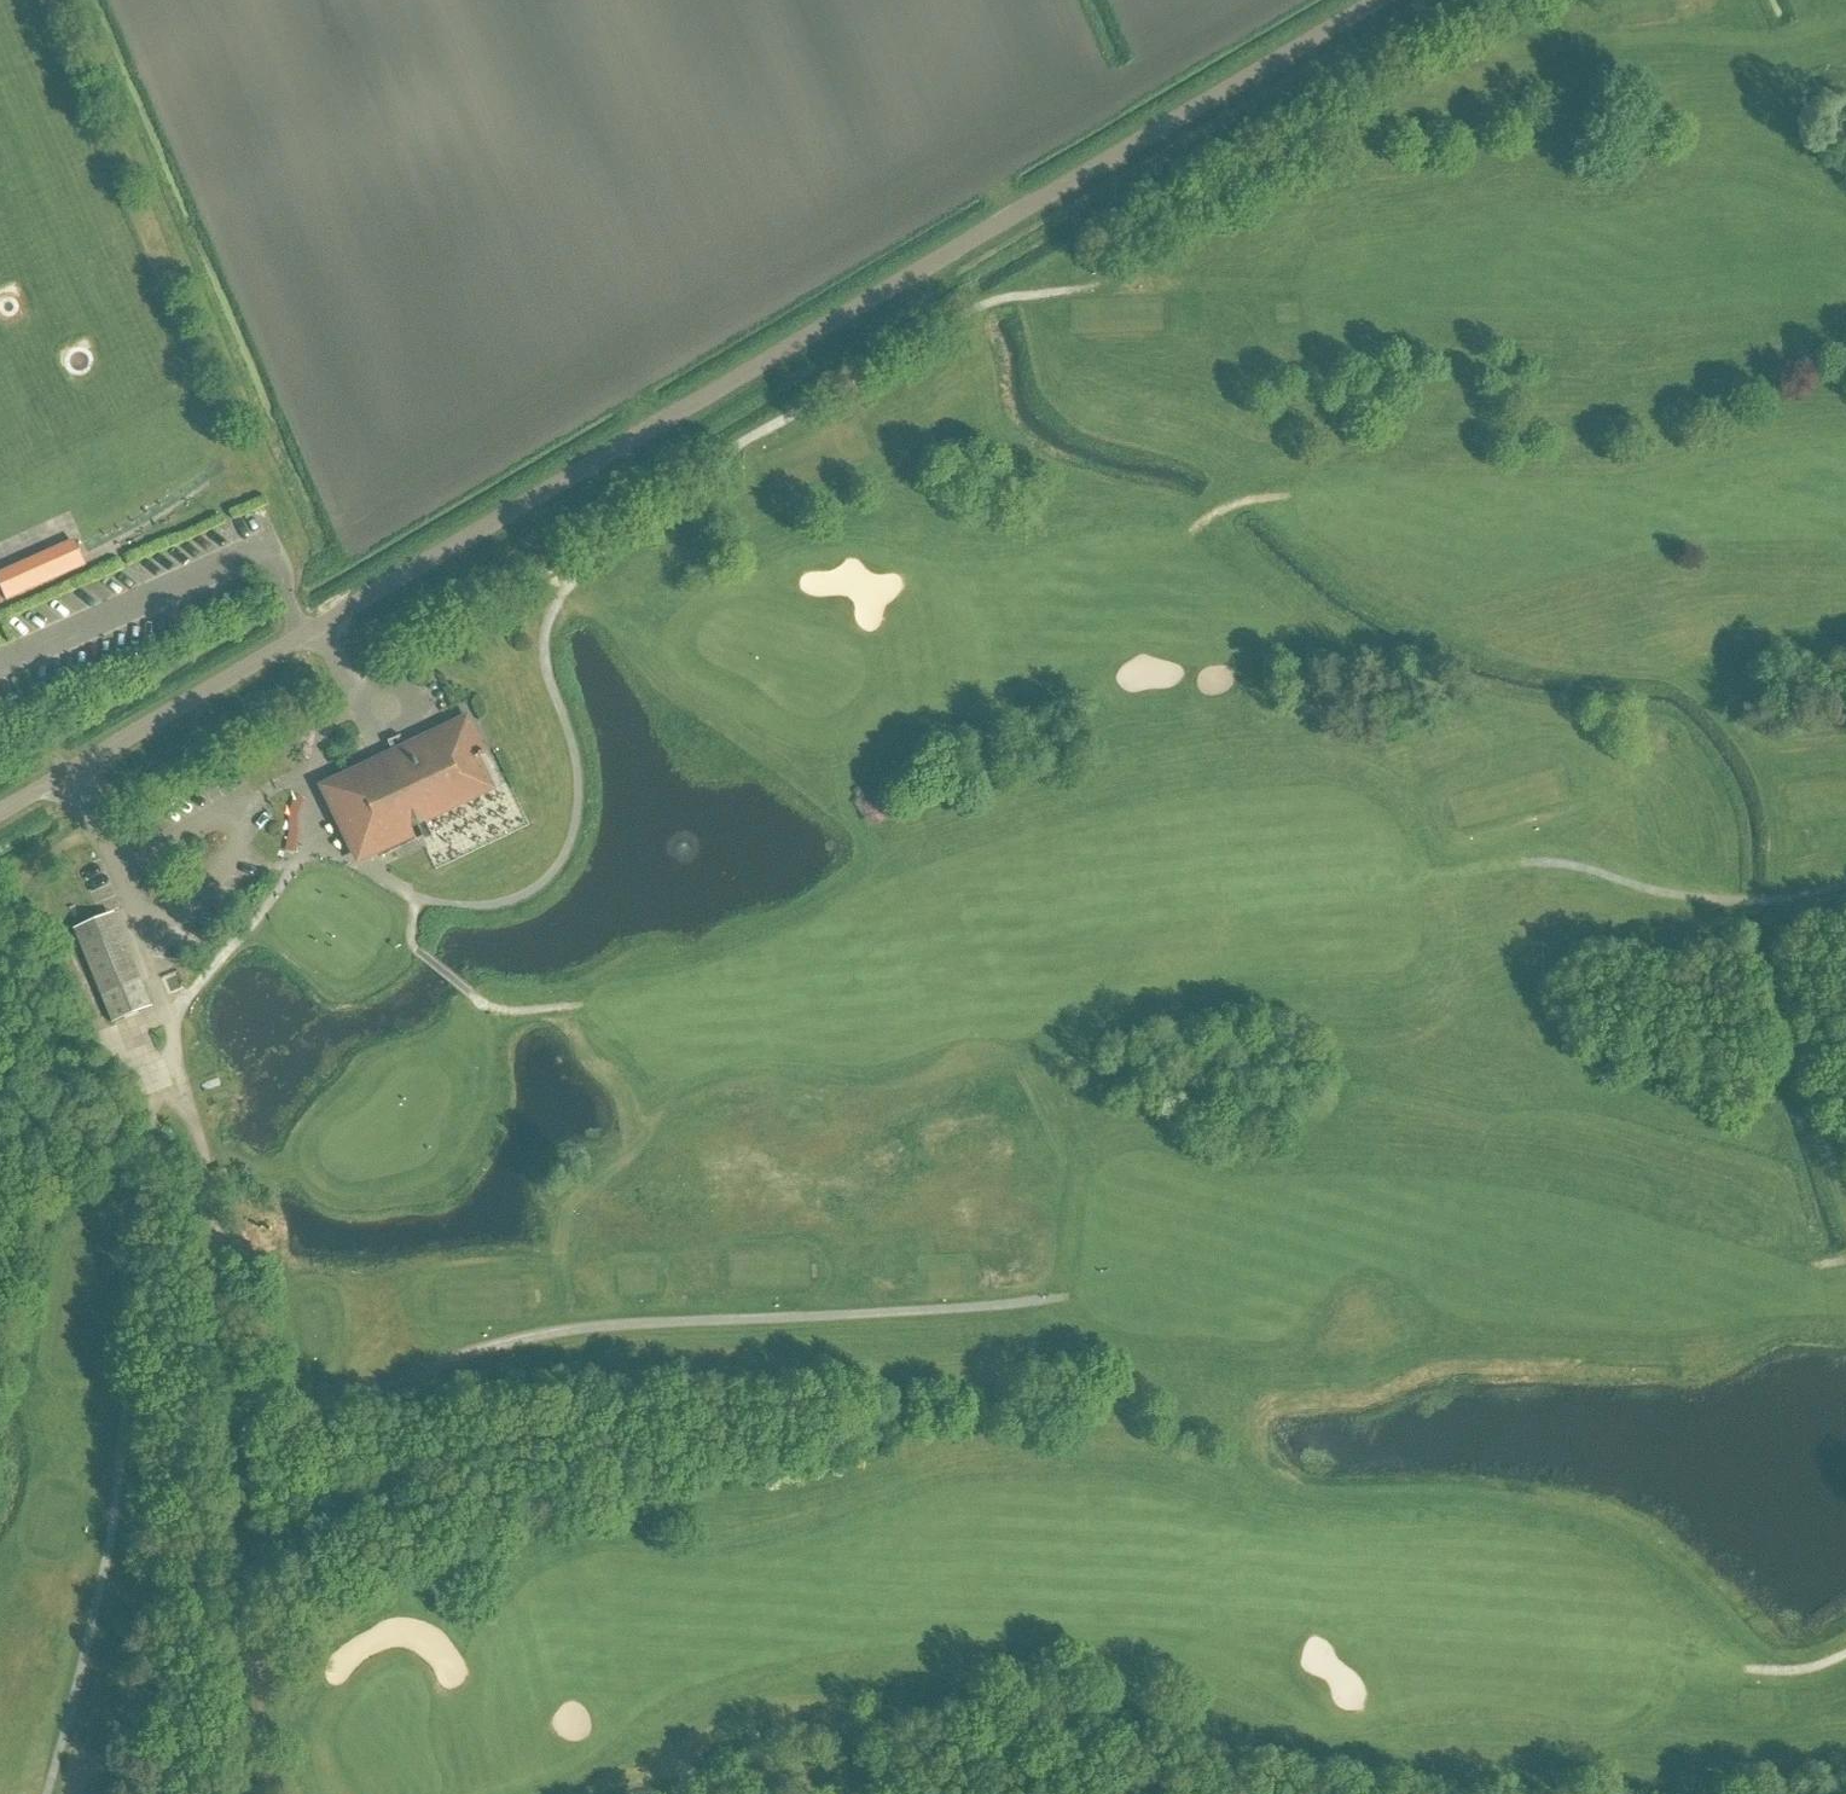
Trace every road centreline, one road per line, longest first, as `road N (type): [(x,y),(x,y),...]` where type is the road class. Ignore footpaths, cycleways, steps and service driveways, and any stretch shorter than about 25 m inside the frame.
road 1 (unclassified): [(0,813),(1381,0)]

